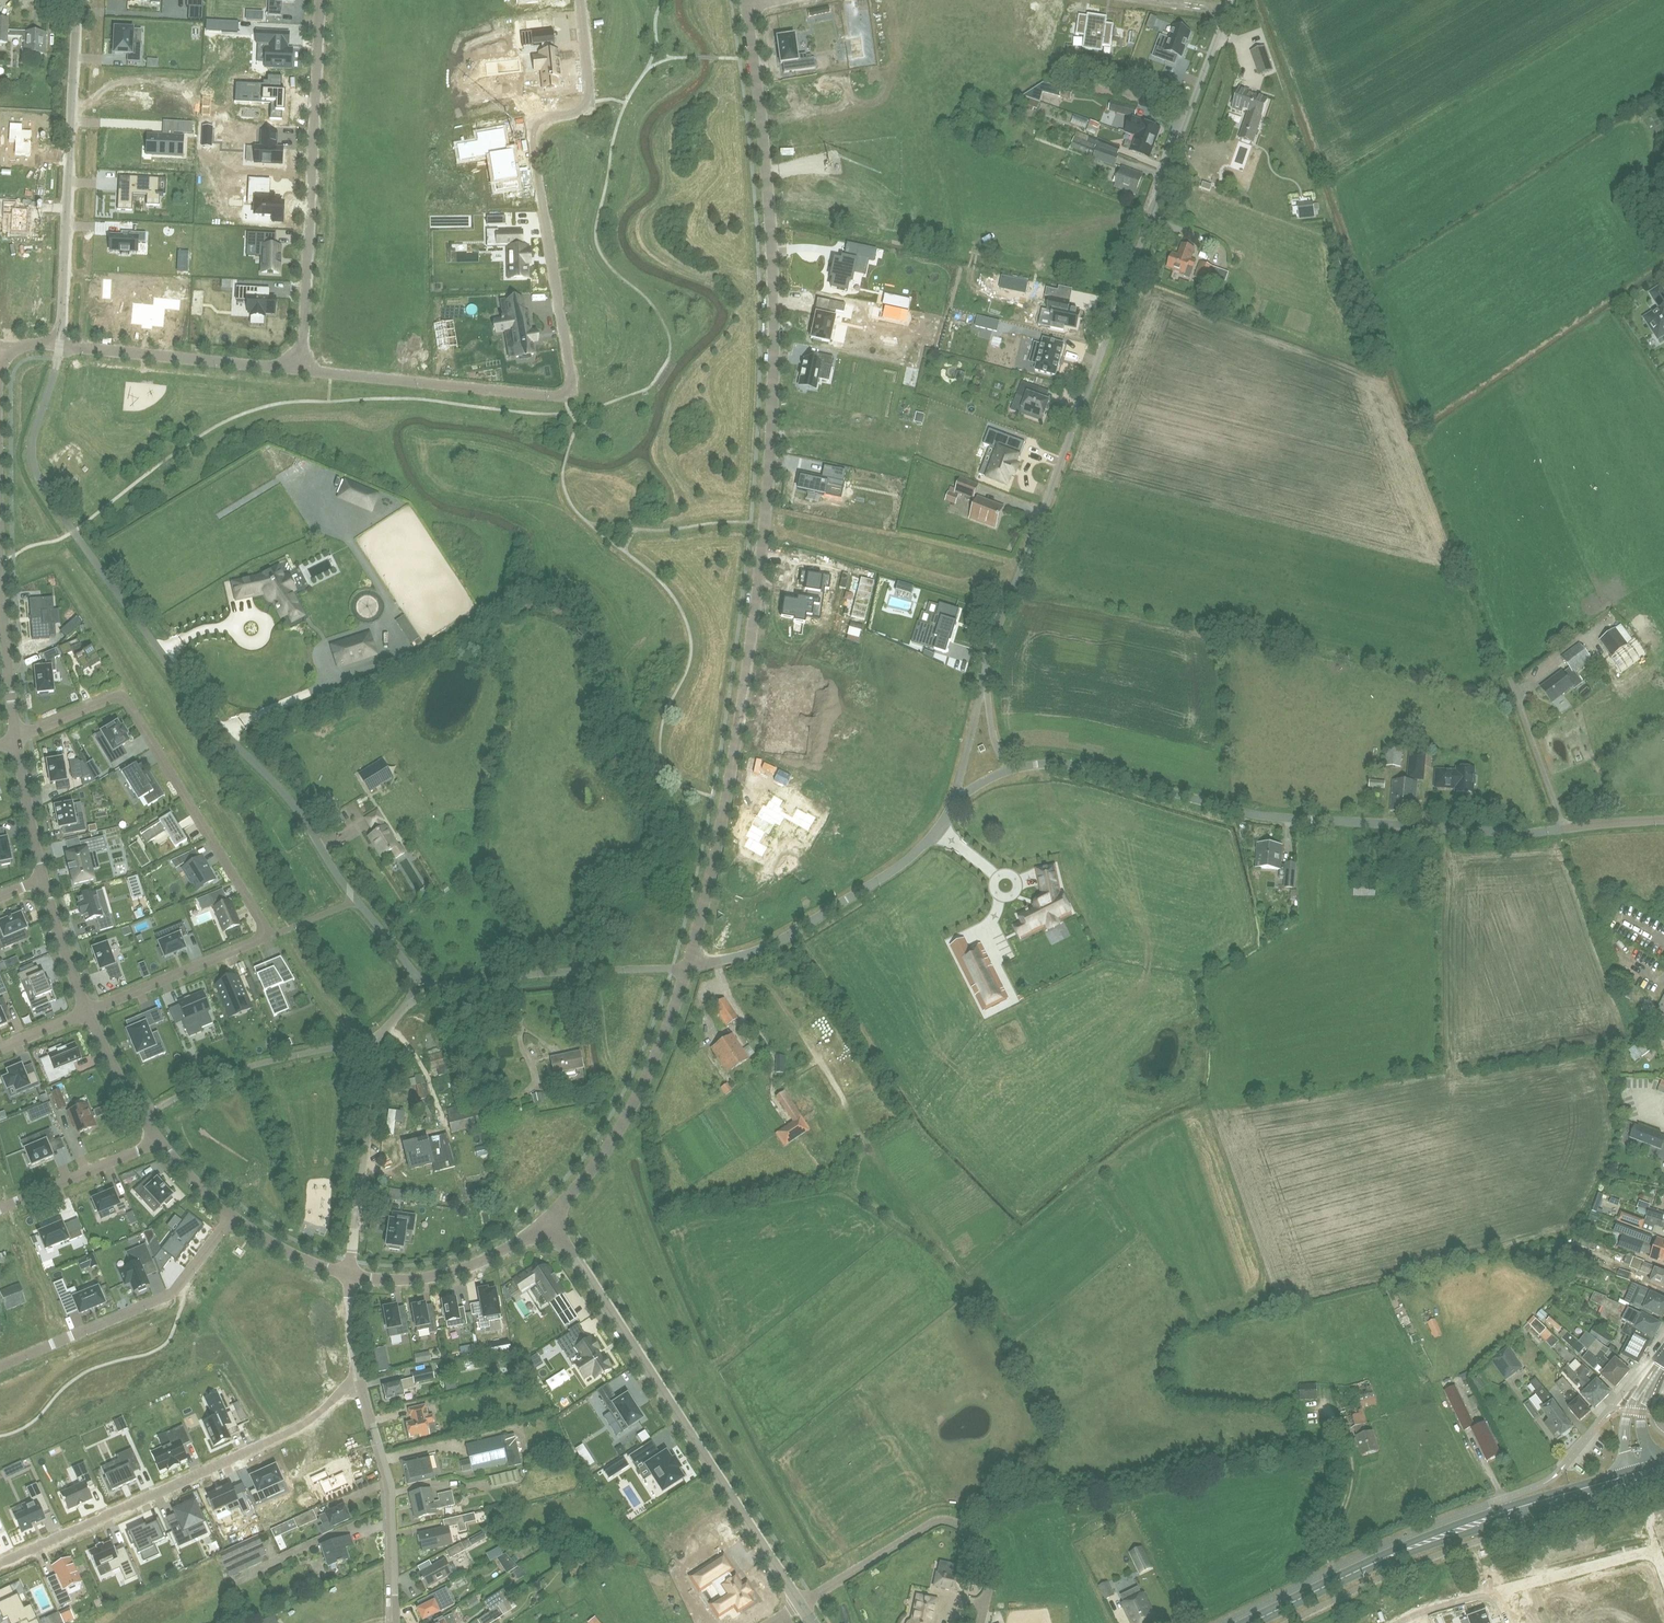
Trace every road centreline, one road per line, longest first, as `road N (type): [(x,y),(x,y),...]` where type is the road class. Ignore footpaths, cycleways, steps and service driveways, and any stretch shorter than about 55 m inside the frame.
road 1 (unclassified): [(689,967),(734,761),(771,447),(771,229),(746,7)]
road 2 (unclassified): [(421,975),(343,883),(290,800),(197,701),(44,490),(33,443),(60,347)]
road 3 (residential): [(302,371),(556,395),(571,388),(531,132),(538,120),(588,107),(580,0)]
road 4 (unclassified): [(988,669),(1225,11)]
road 5 (residential): [(1663,819),(1502,834),(1420,831),(1257,816),(1069,765),(1010,771)]
road 6 (residential): [(87,1011),(259,940),(264,925),(124,699),(17,738)]
road 7 (residential): [(800,1605),(546,1223)]
road 8 (primary): [(1251,1622),(1422,1543),(1644,1474)]
road 9 (residential): [(355,1381),(302,1428),(0,1564)]
road 10 (residential): [(319,0),(302,371)]
road 11 (unclassified): [(60,347),(78,0)]
road 12 (residential): [(689,967),(772,945),(833,914),(918,855),(954,798)]
road 13 (unclassified): [(546,1223),(631,1114),(689,967)]
road 14 (residential): [(980,1622),(989,1564),(977,1543),(945,1521),(800,1605)]
road 15 (residential): [(233,1214),(171,1295),(0,1367)]
road 16 (residential): [(439,985),(689,967)]
road 17 (residential): [(396,1622),(389,1480),(355,1381)]
road 18 (residential): [(143,1116),(251,1067),(359,1043),(376,1046)]
road 19 (residential): [(60,347),(302,371)]
road 20 (residential): [(350,1276),(376,1046)]
road 21 (residential): [(546,1223),(464,1270),(420,1280),(350,1276)]
road 22 (residential): [(160,1143),(0,1209)]
road 23 (residential): [(44,879),(17,738)]
road 24 (residential): [(87,1011),(44,879)]
road 25 (residential): [(17,738),(2,600)]
road 26 (residential): [(988,669),(954,798)]
road 27 (residential): [(350,1276),(282,1249),(233,1214)]

